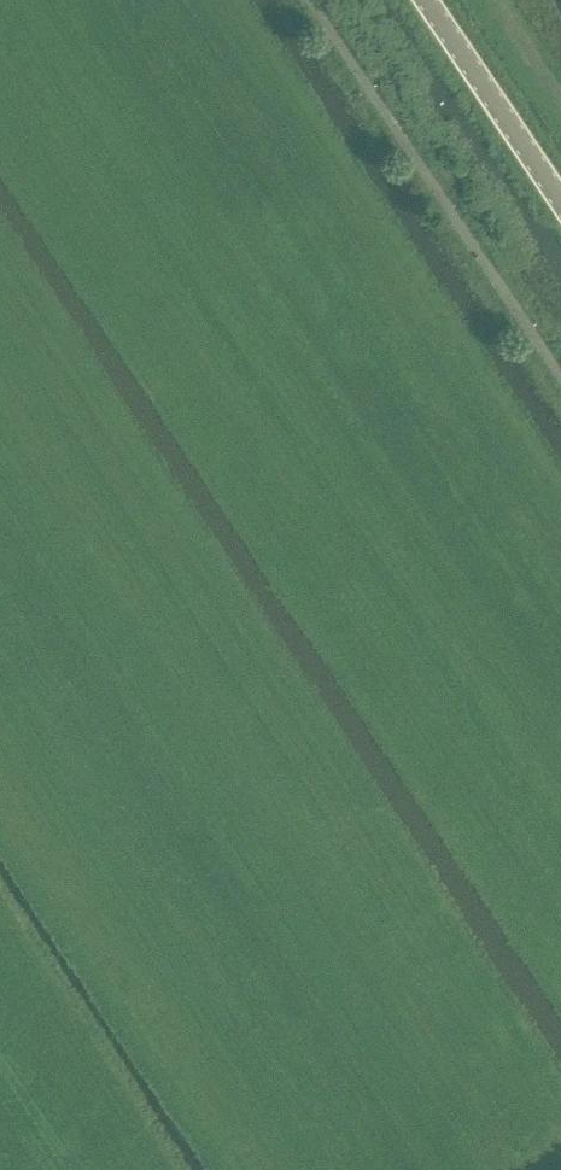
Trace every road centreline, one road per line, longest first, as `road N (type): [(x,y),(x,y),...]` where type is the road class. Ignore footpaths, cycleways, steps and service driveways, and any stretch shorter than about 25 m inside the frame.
road 1 (tertiary): [(435,0),(560,194)]

